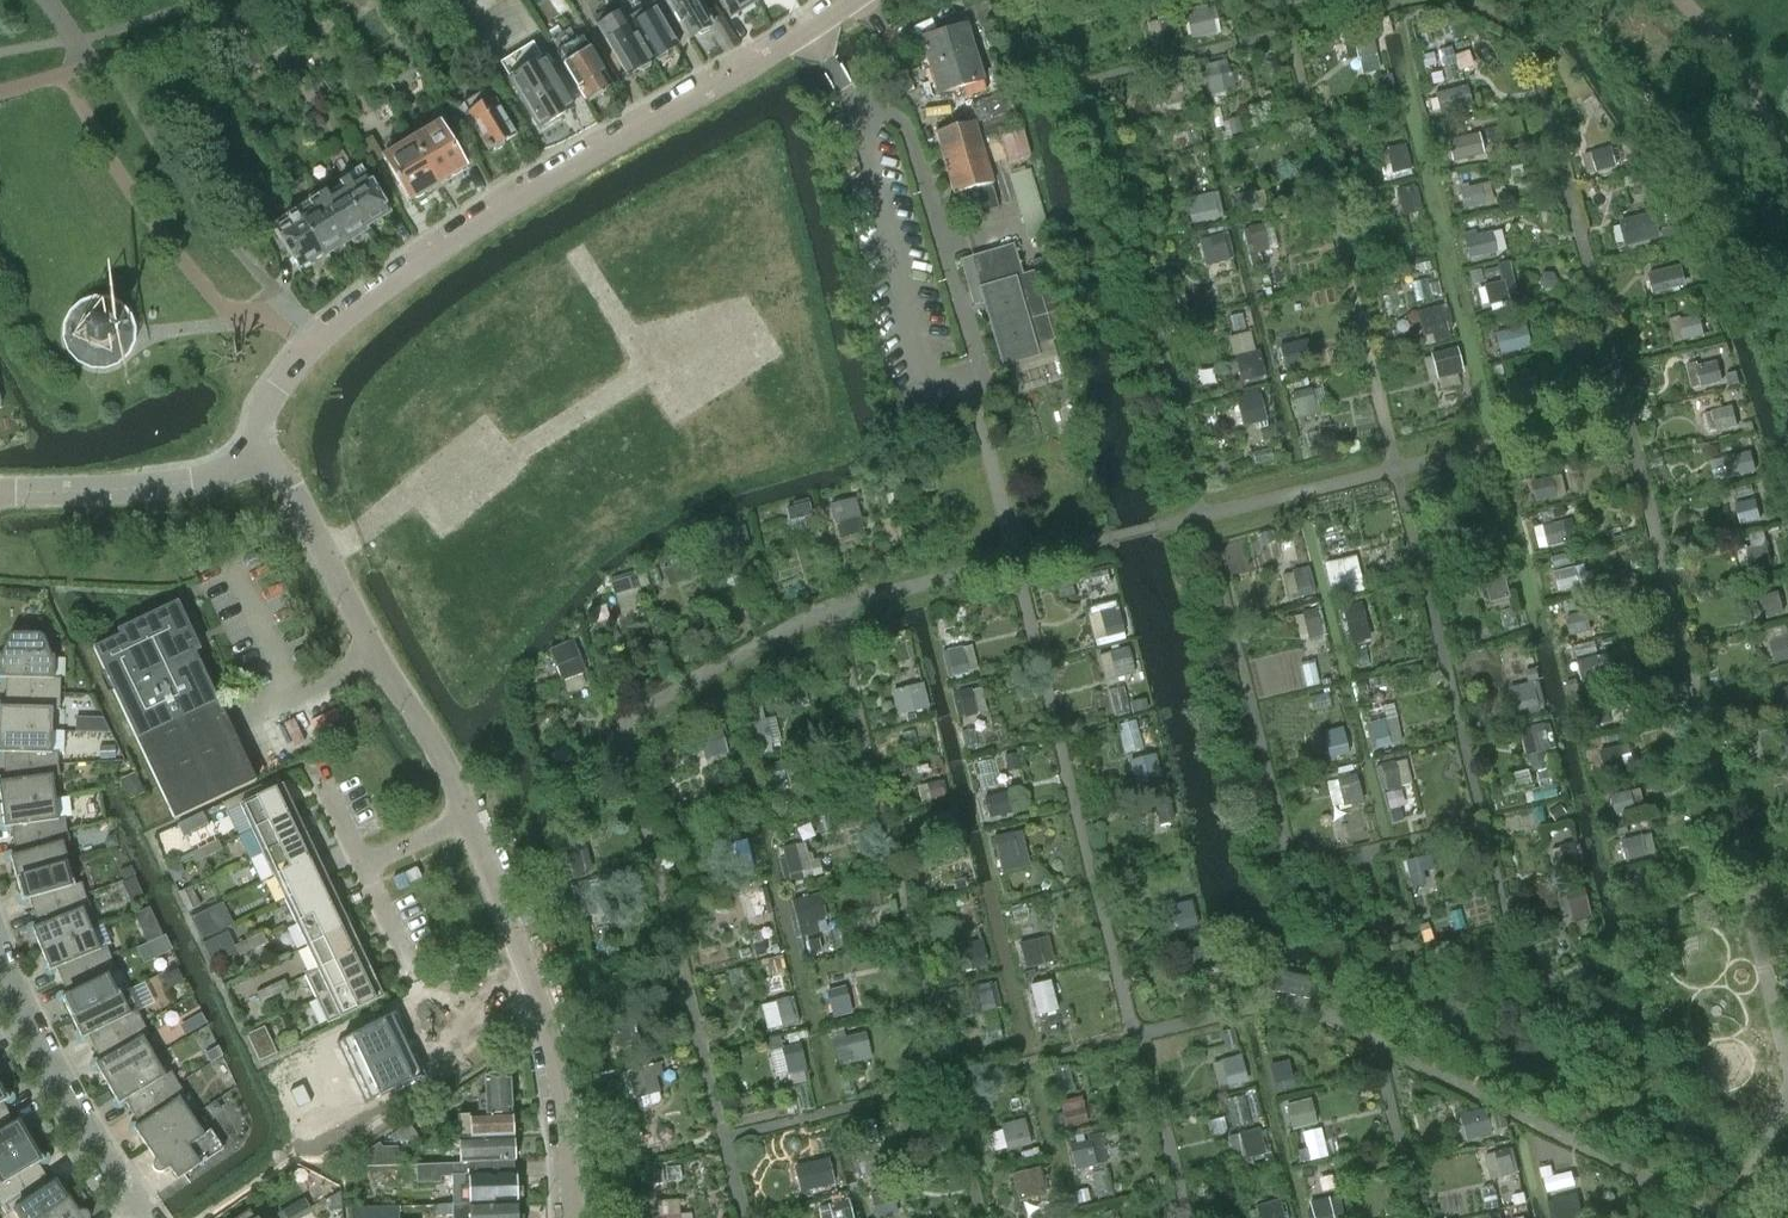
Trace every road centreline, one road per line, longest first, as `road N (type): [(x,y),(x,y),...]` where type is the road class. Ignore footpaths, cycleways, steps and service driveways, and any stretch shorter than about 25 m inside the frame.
road 1 (residential): [(255,442),(257,420),(284,377),(413,264),(853,0)]
road 2 (residential): [(470,812),(255,442)]
road 3 (residential): [(566,1217),(542,1019),(470,812)]
road 4 (residential): [(138,1217),(55,1085),(0,973)]
road 5 (residential): [(0,494),(190,482),(243,460),(255,442)]
road 6 (residential): [(416,974),(362,862)]

